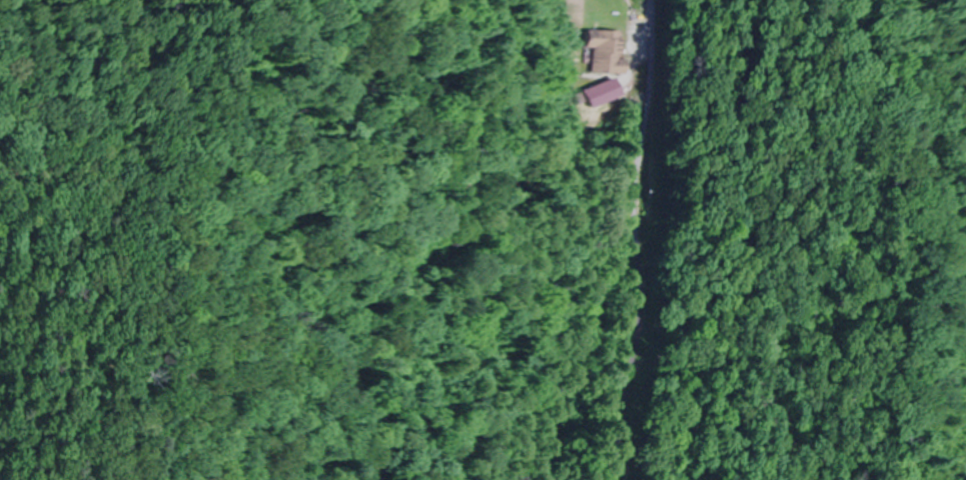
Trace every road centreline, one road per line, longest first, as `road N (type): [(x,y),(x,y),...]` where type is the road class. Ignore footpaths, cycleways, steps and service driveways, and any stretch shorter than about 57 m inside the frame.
road 1 (residential): [(603,479),(644,0)]

